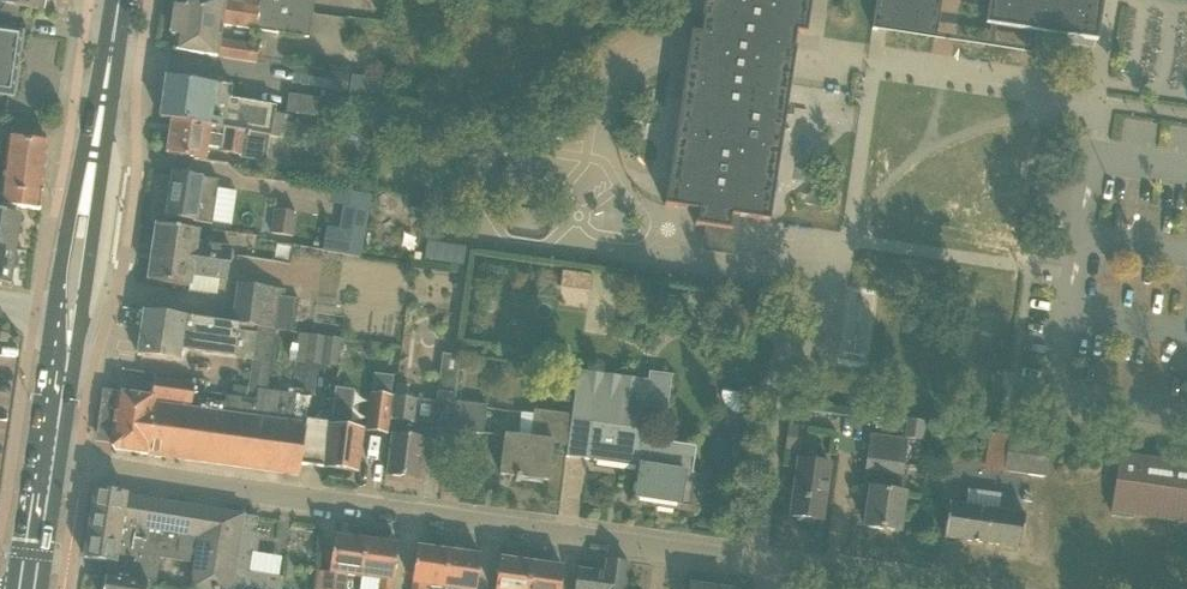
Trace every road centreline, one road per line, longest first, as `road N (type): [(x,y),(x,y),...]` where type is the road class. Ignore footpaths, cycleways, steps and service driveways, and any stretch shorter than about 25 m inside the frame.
road 1 (residential): [(45,464),(945,588)]
road 2 (primary): [(45,464),(114,0)]
road 3 (primary): [(28,588),(45,464)]

